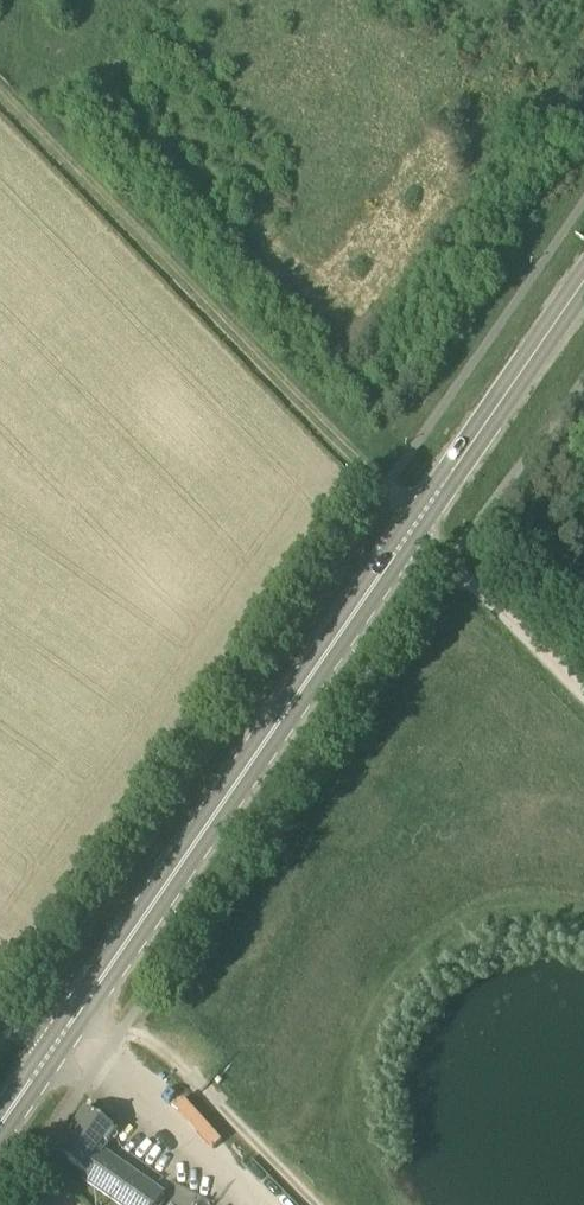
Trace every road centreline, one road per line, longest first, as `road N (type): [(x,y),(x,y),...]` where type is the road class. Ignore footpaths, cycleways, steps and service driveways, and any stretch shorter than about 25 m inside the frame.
road 1 (secondary): [(52,1050),(418,521)]
road 2 (track): [(386,487),(234,348),(0,95)]
road 3 (secondary): [(418,521),(583,281)]
road 4 (track): [(583,698),(459,572)]

